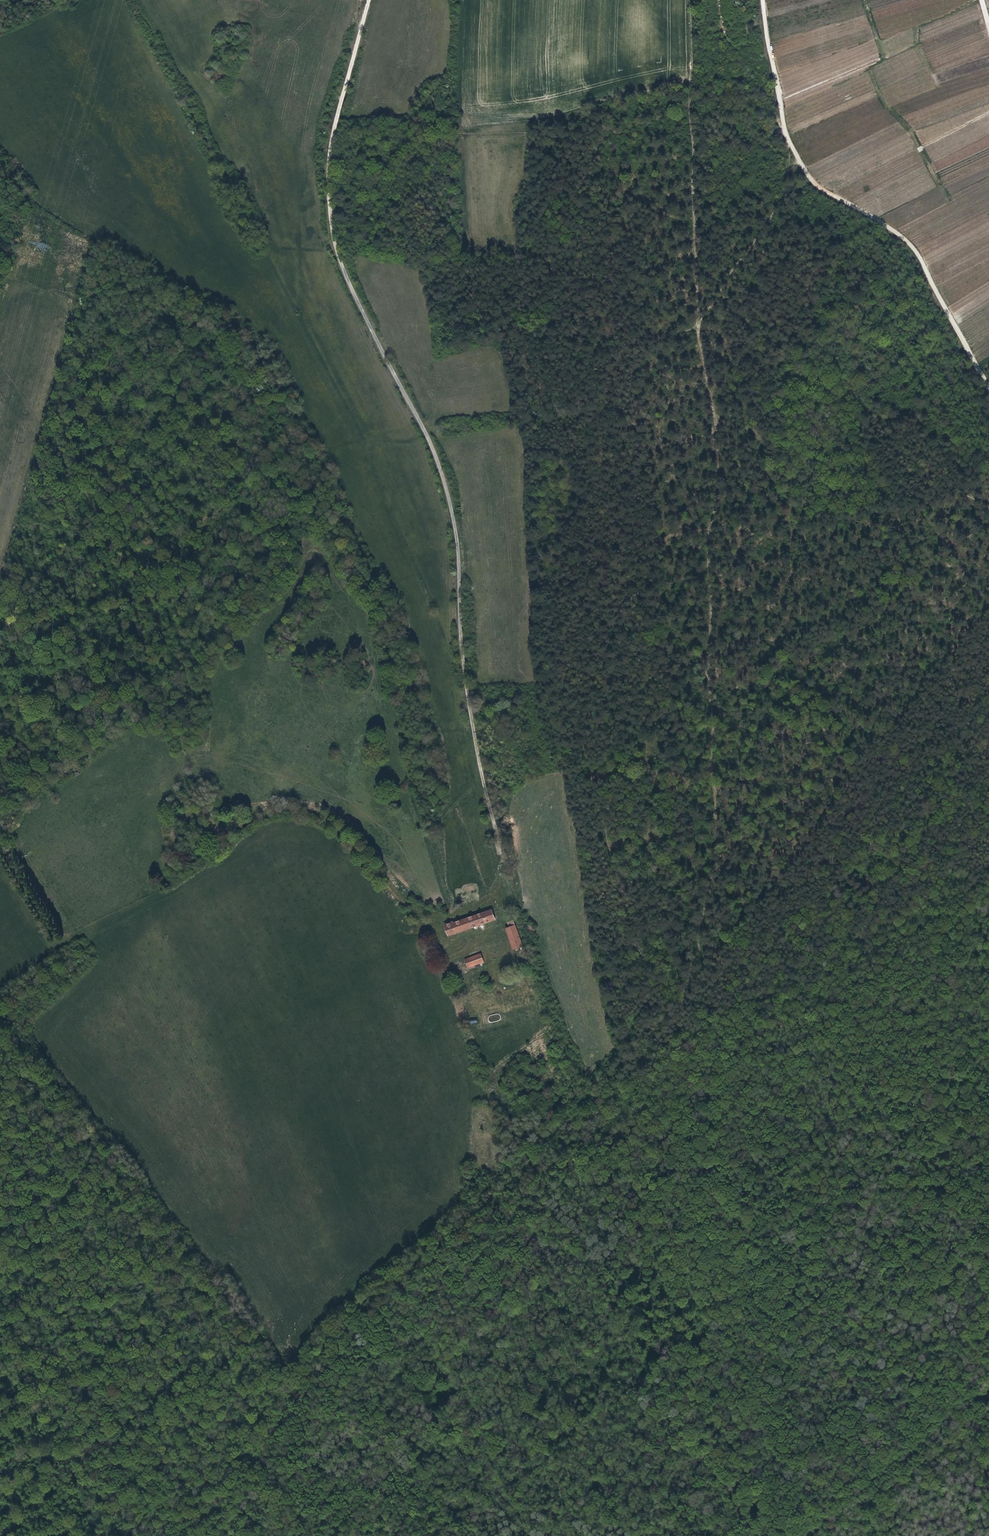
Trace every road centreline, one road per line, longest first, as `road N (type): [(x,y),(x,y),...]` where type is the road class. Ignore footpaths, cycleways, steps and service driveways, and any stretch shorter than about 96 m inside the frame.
road 1 (track): [(369,0),(326,154),(341,265),(435,450),(498,872)]
road 2 (track): [(988,386),(909,242),(813,180),(787,129),(763,0)]
road 3 (track): [(988,1401),(891,1475),(818,1515),(819,1535)]

